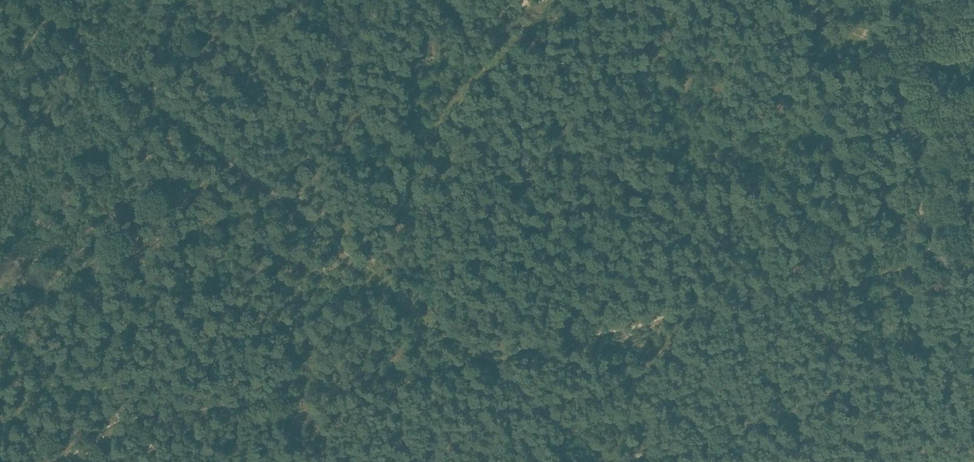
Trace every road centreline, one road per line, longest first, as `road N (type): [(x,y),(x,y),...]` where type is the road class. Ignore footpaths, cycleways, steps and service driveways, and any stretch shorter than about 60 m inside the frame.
road 1 (track): [(41,9),(607,461)]
road 2 (track): [(927,339),(931,247),(895,43)]
road 3 (track): [(0,323),(167,461)]
road 4 (track): [(808,0),(868,45),(973,21)]

